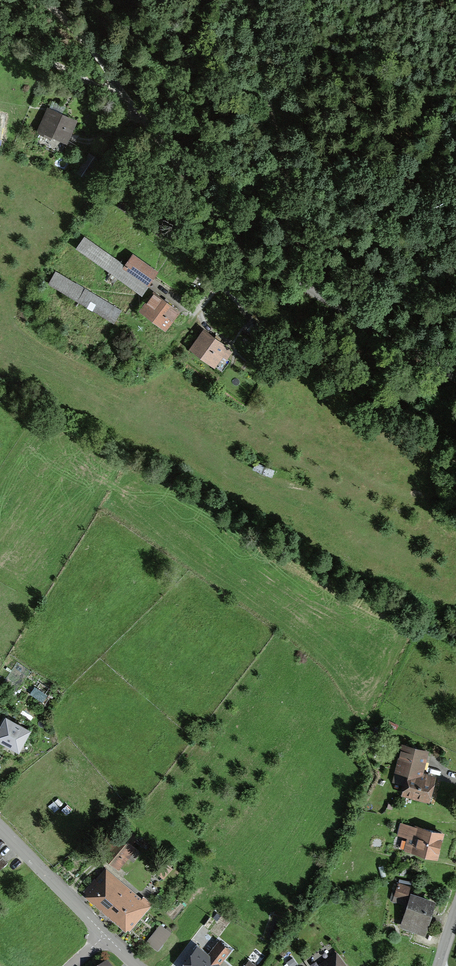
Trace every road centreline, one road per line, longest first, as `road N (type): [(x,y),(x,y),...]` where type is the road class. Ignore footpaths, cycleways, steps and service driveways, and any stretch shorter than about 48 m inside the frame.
road 1 (residential): [(455,381),(258,256),(41,0)]
road 2 (track): [(312,292),(248,0)]
road 3 (residential): [(105,934),(0,830)]

